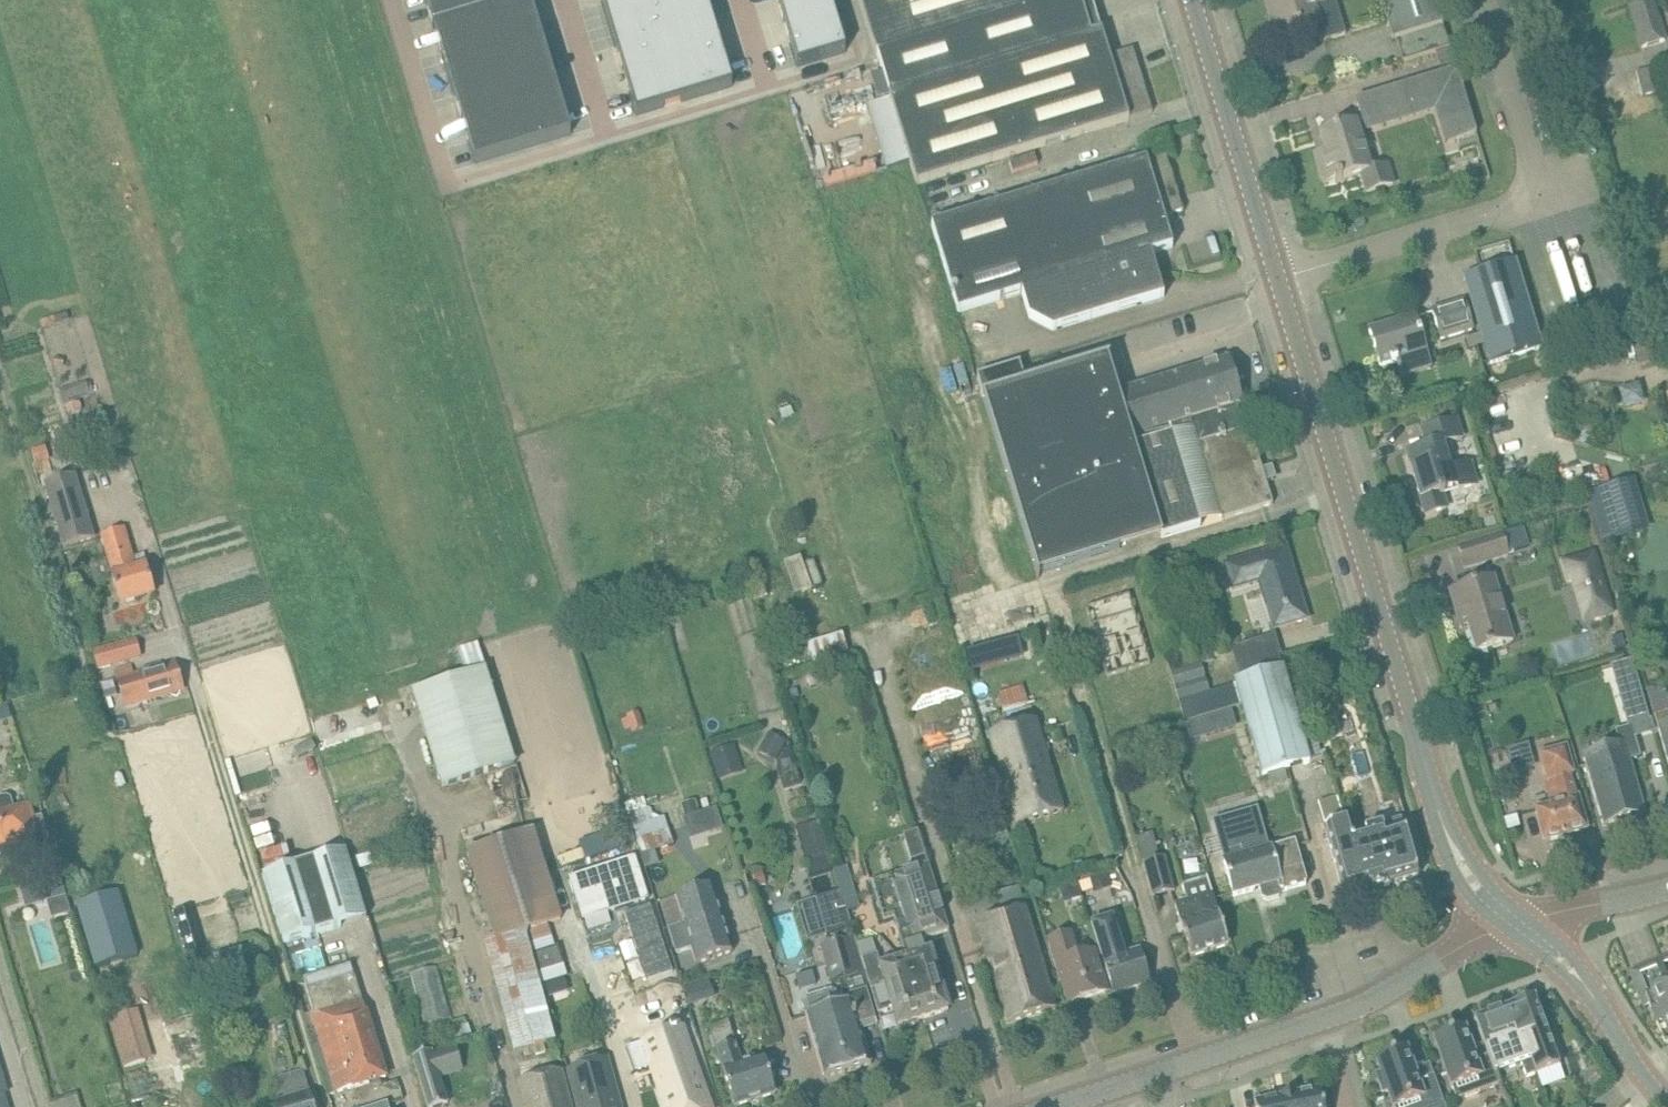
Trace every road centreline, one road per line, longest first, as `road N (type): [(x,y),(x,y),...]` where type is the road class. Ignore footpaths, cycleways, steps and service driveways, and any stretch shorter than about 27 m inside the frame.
road 1 (tertiary): [(1520,923),(1484,893),(1445,830),(1279,276)]
road 2 (residential): [(325,1106),(158,564)]
road 3 (unclassified): [(1279,276),(1498,209),(1527,184),(1528,145),(1484,0)]
road 4 (residential): [(1193,1060),(1085,707)]
road 5 (tertiary): [(1279,276),(1195,0)]
road 6 (tertiary): [(1667,1100),(1580,978),(1520,923)]
road 7 (tertiary): [(1331,1017),(1520,923)]
road 8 (residential): [(44,1106),(0,952)]
road 9 (tertiary): [(1047,1106),(1193,1060)]
road 10 (unclassified): [(1520,923),(1667,886)]
road 11 (tertiary): [(1193,1060),(1331,1017)]

